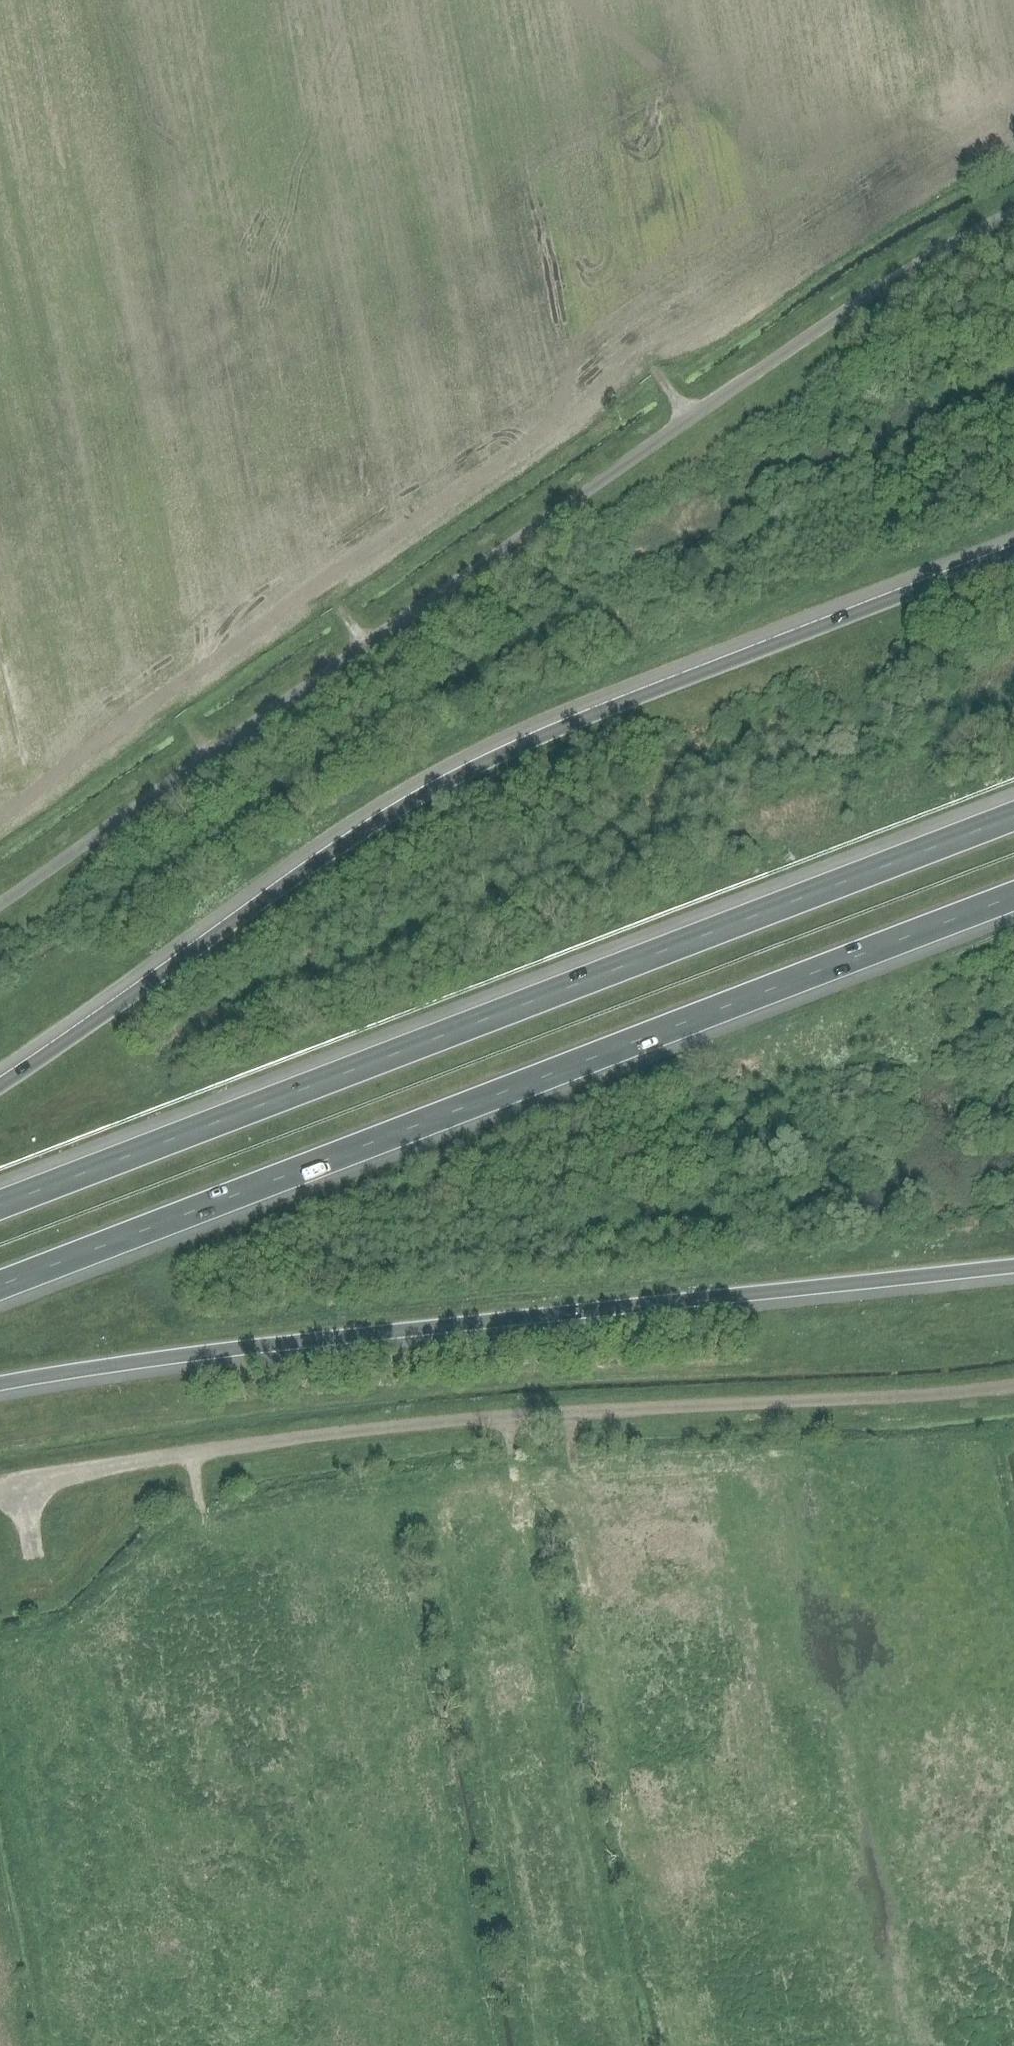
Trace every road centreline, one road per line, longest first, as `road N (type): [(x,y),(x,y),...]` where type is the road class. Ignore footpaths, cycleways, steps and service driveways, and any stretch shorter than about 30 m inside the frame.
road 1 (unclassified): [(0,904),(803,341),(1013,214)]
road 2 (motorway): [(1013,552),(597,713),(441,784),(0,1085)]
road 3 (motorway): [(0,1285),(1013,895)]
road 4 (motorway): [(1013,815),(0,1205)]
road 5 (motorway): [(0,1384),(290,1342),(1013,1266)]
road 6 (unclassified): [(19,1481),(447,1420),(1013,1384)]

